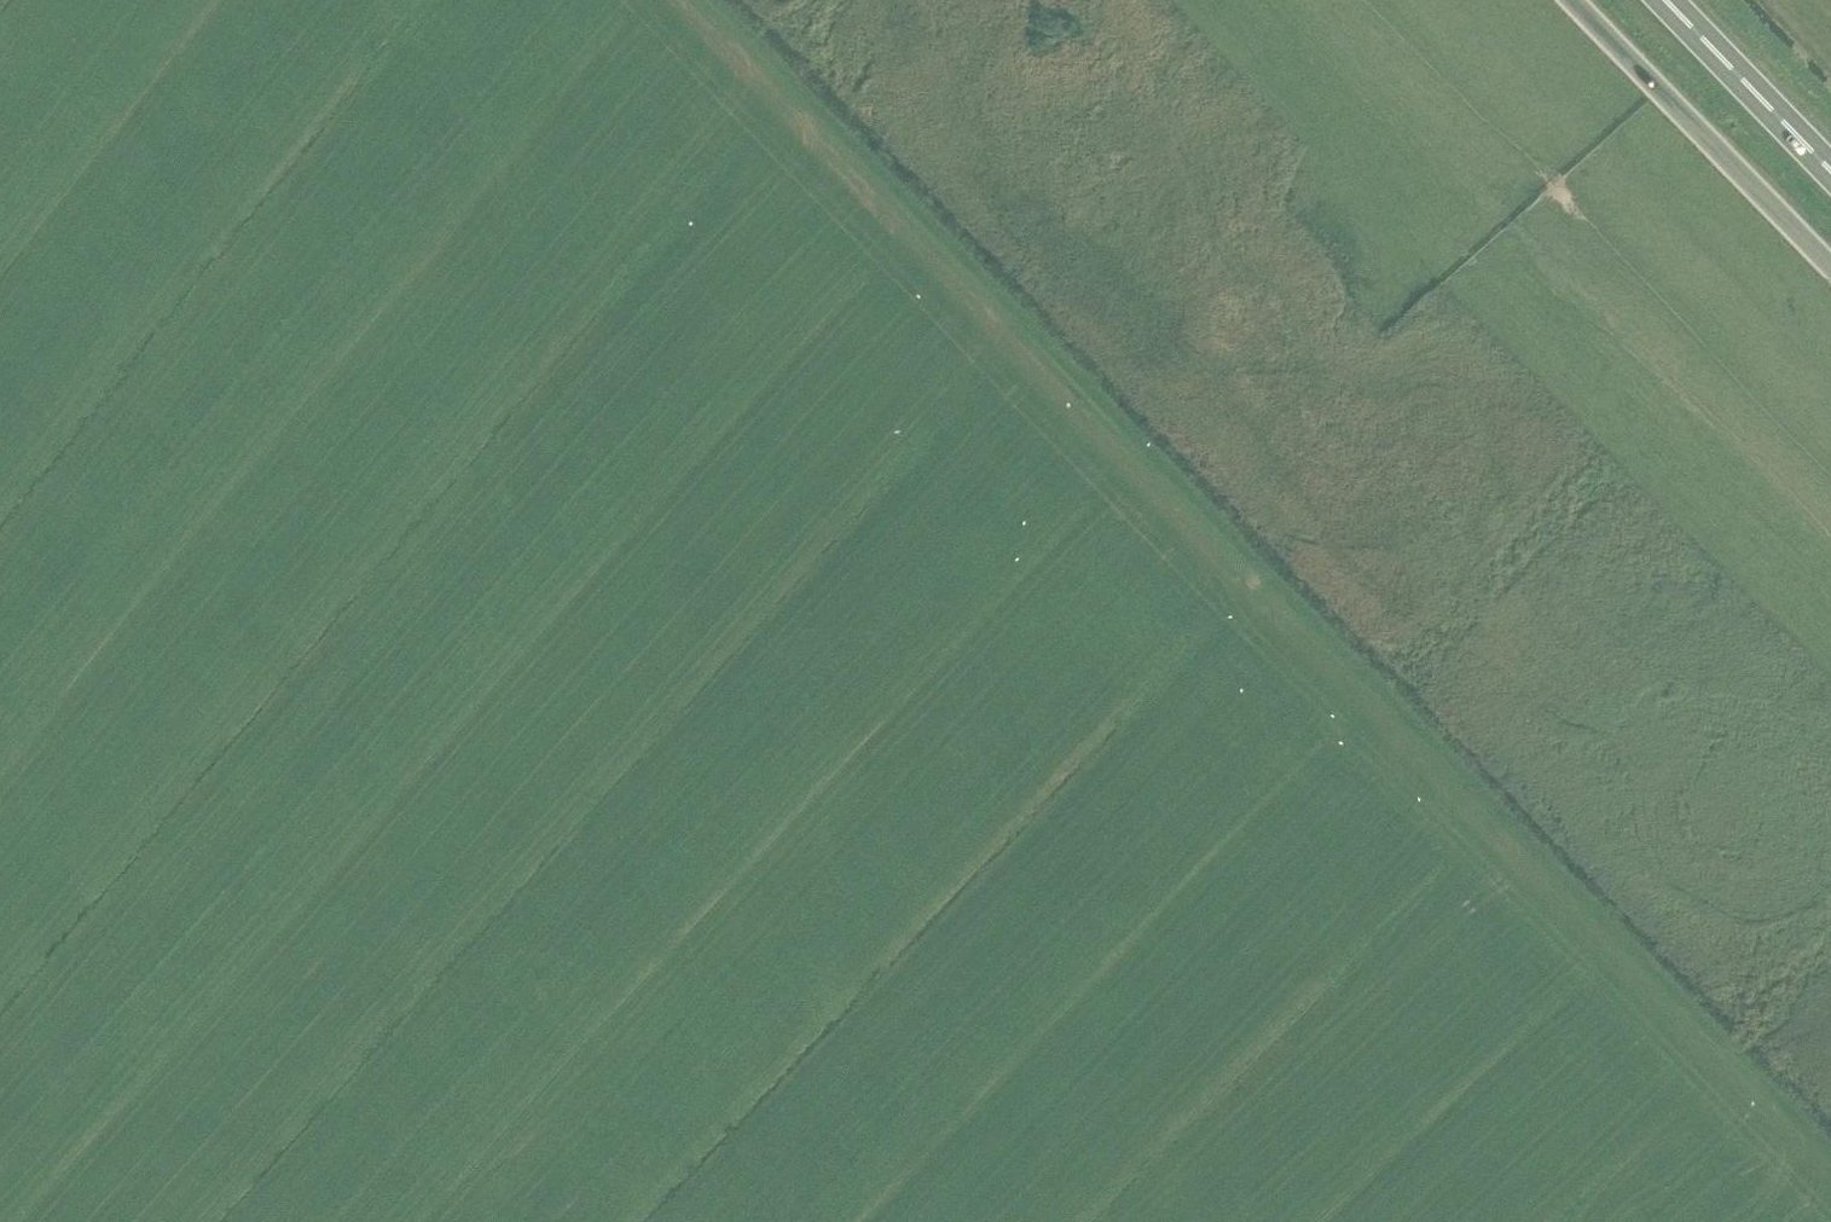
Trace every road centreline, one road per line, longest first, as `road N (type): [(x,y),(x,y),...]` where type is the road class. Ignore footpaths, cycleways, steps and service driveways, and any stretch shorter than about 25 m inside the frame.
road 1 (unclassified): [(1830,265),(1575,0)]
road 2 (trunk): [(1830,164),(1673,0)]

